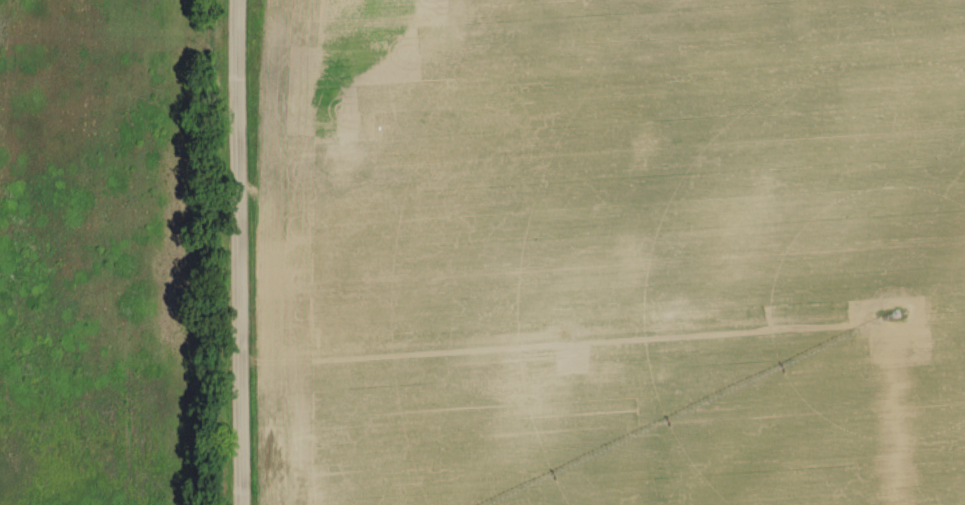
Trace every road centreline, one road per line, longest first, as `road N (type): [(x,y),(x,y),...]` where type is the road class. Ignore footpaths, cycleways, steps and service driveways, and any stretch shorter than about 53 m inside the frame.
road 1 (residential): [(248,0),(248,504)]

